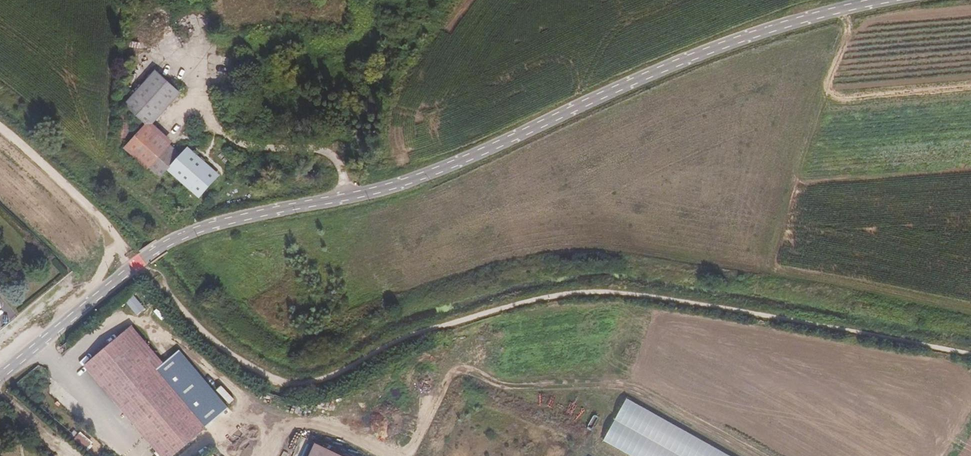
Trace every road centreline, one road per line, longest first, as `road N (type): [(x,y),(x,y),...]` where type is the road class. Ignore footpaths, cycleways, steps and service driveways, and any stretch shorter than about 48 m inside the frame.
road 1 (track): [(970,354),(608,291),(518,303),(294,385),(223,349),(124,255),(58,171),(0,123)]
road 2 (secondary): [(891,0),(660,69),(431,177),(178,237),(0,376)]

